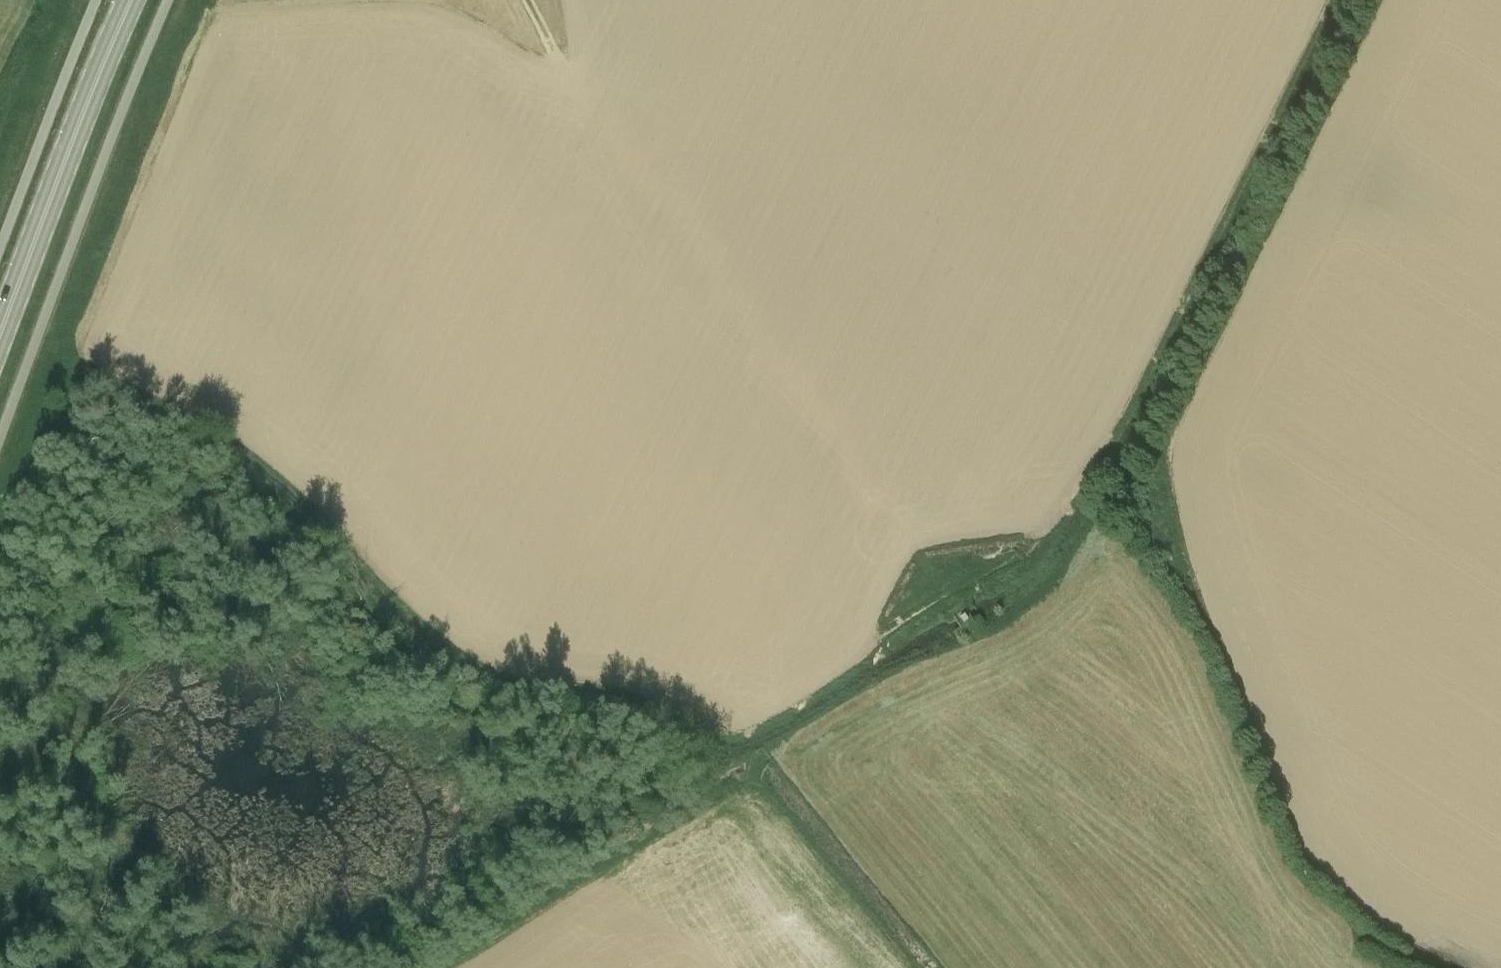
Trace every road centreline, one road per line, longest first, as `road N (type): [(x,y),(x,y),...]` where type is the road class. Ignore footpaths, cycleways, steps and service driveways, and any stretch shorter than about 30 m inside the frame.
road 1 (track): [(548,40),(578,97),(837,456),(1063,753)]
road 2 (secondary): [(0,333),(131,0)]

